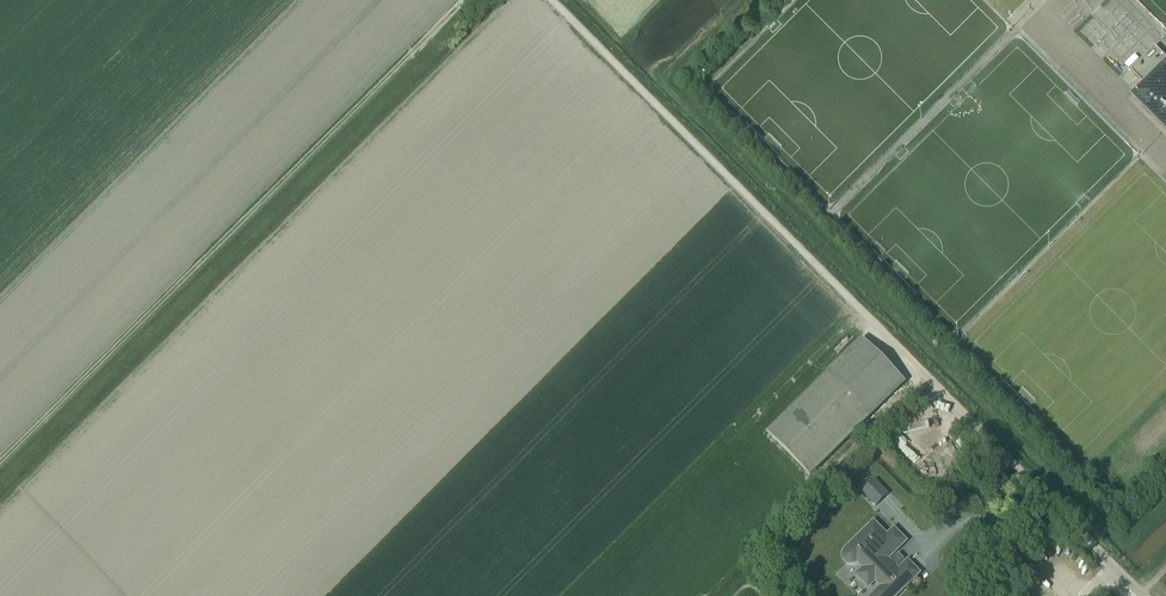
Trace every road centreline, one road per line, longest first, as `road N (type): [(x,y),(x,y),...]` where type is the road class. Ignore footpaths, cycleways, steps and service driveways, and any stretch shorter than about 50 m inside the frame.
road 1 (unclassified): [(553,0),(1145,595)]

